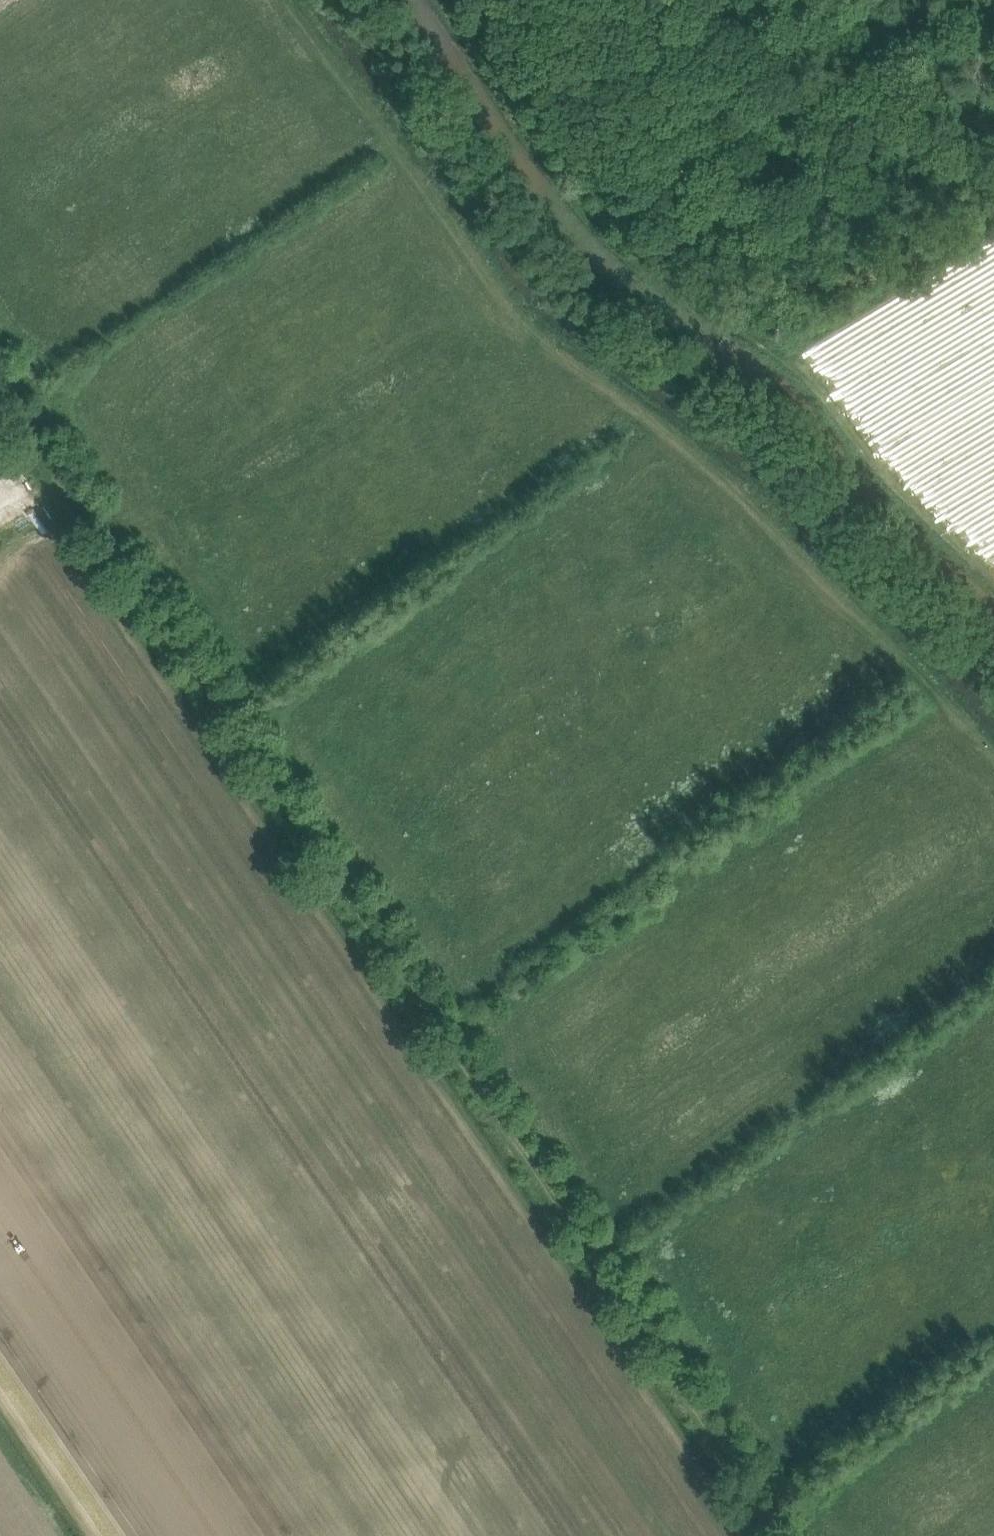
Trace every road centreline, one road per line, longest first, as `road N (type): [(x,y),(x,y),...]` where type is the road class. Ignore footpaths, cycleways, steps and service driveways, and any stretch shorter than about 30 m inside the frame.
road 1 (track): [(0,400),(778,1535)]

